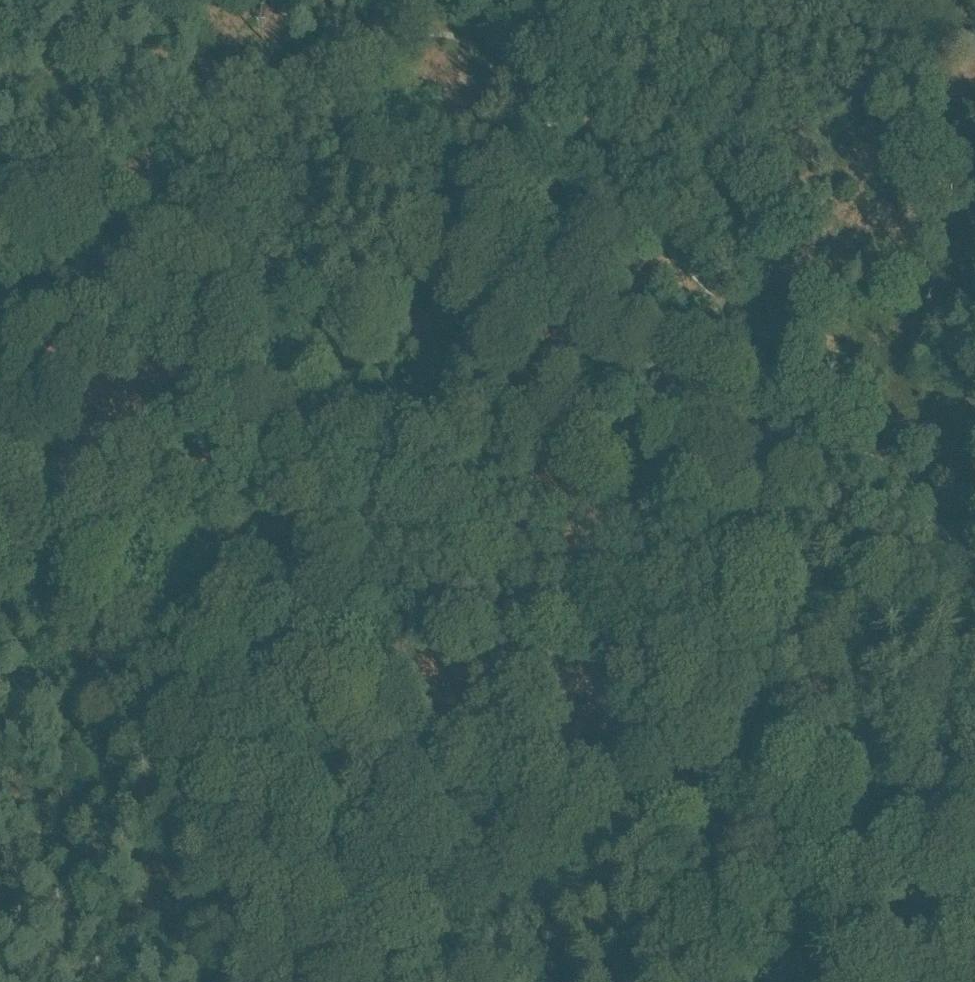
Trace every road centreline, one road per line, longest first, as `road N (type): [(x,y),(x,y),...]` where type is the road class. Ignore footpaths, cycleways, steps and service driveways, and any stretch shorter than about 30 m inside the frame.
road 1 (track): [(0,133),(402,20),(427,20),(696,276),(974,571)]
road 2 (unclassified): [(0,600),(5,609),(859,909),(906,949),(926,981)]

